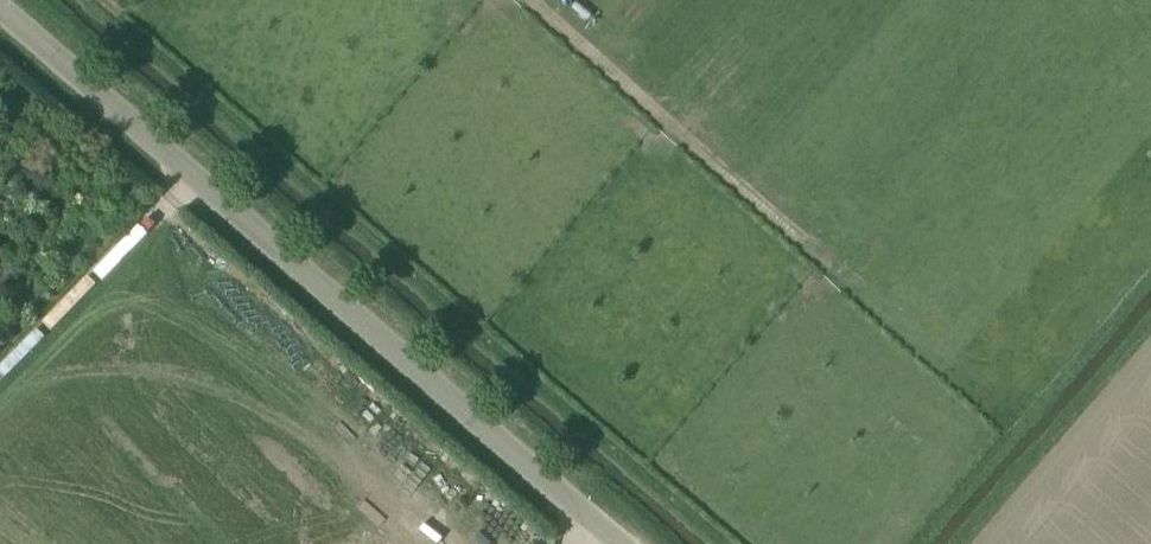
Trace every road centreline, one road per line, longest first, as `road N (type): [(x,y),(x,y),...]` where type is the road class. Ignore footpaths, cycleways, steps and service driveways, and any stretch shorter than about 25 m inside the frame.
road 1 (unclassified): [(622,543),(0,11)]

